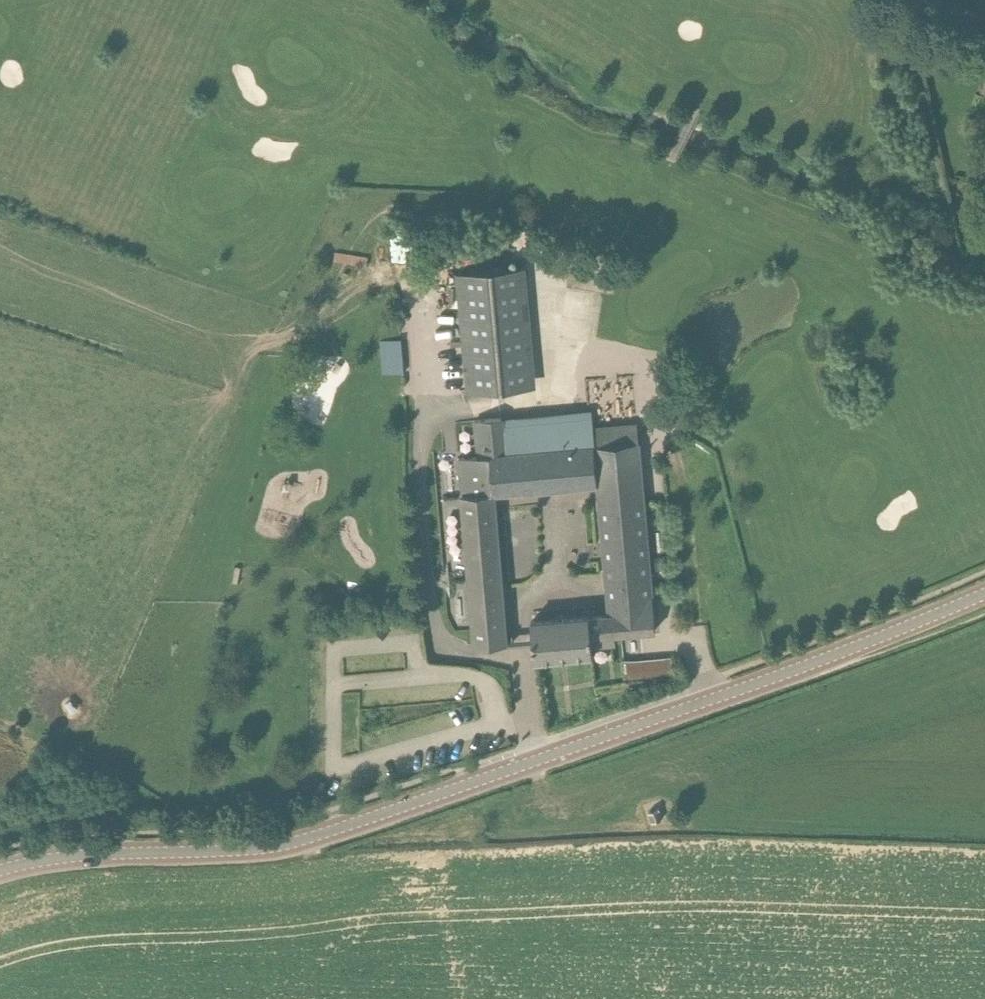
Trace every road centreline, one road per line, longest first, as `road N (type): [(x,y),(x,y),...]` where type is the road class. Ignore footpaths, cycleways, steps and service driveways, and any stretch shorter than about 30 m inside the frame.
road 1 (tertiary): [(0,870),(303,841),(808,666),(984,593)]

